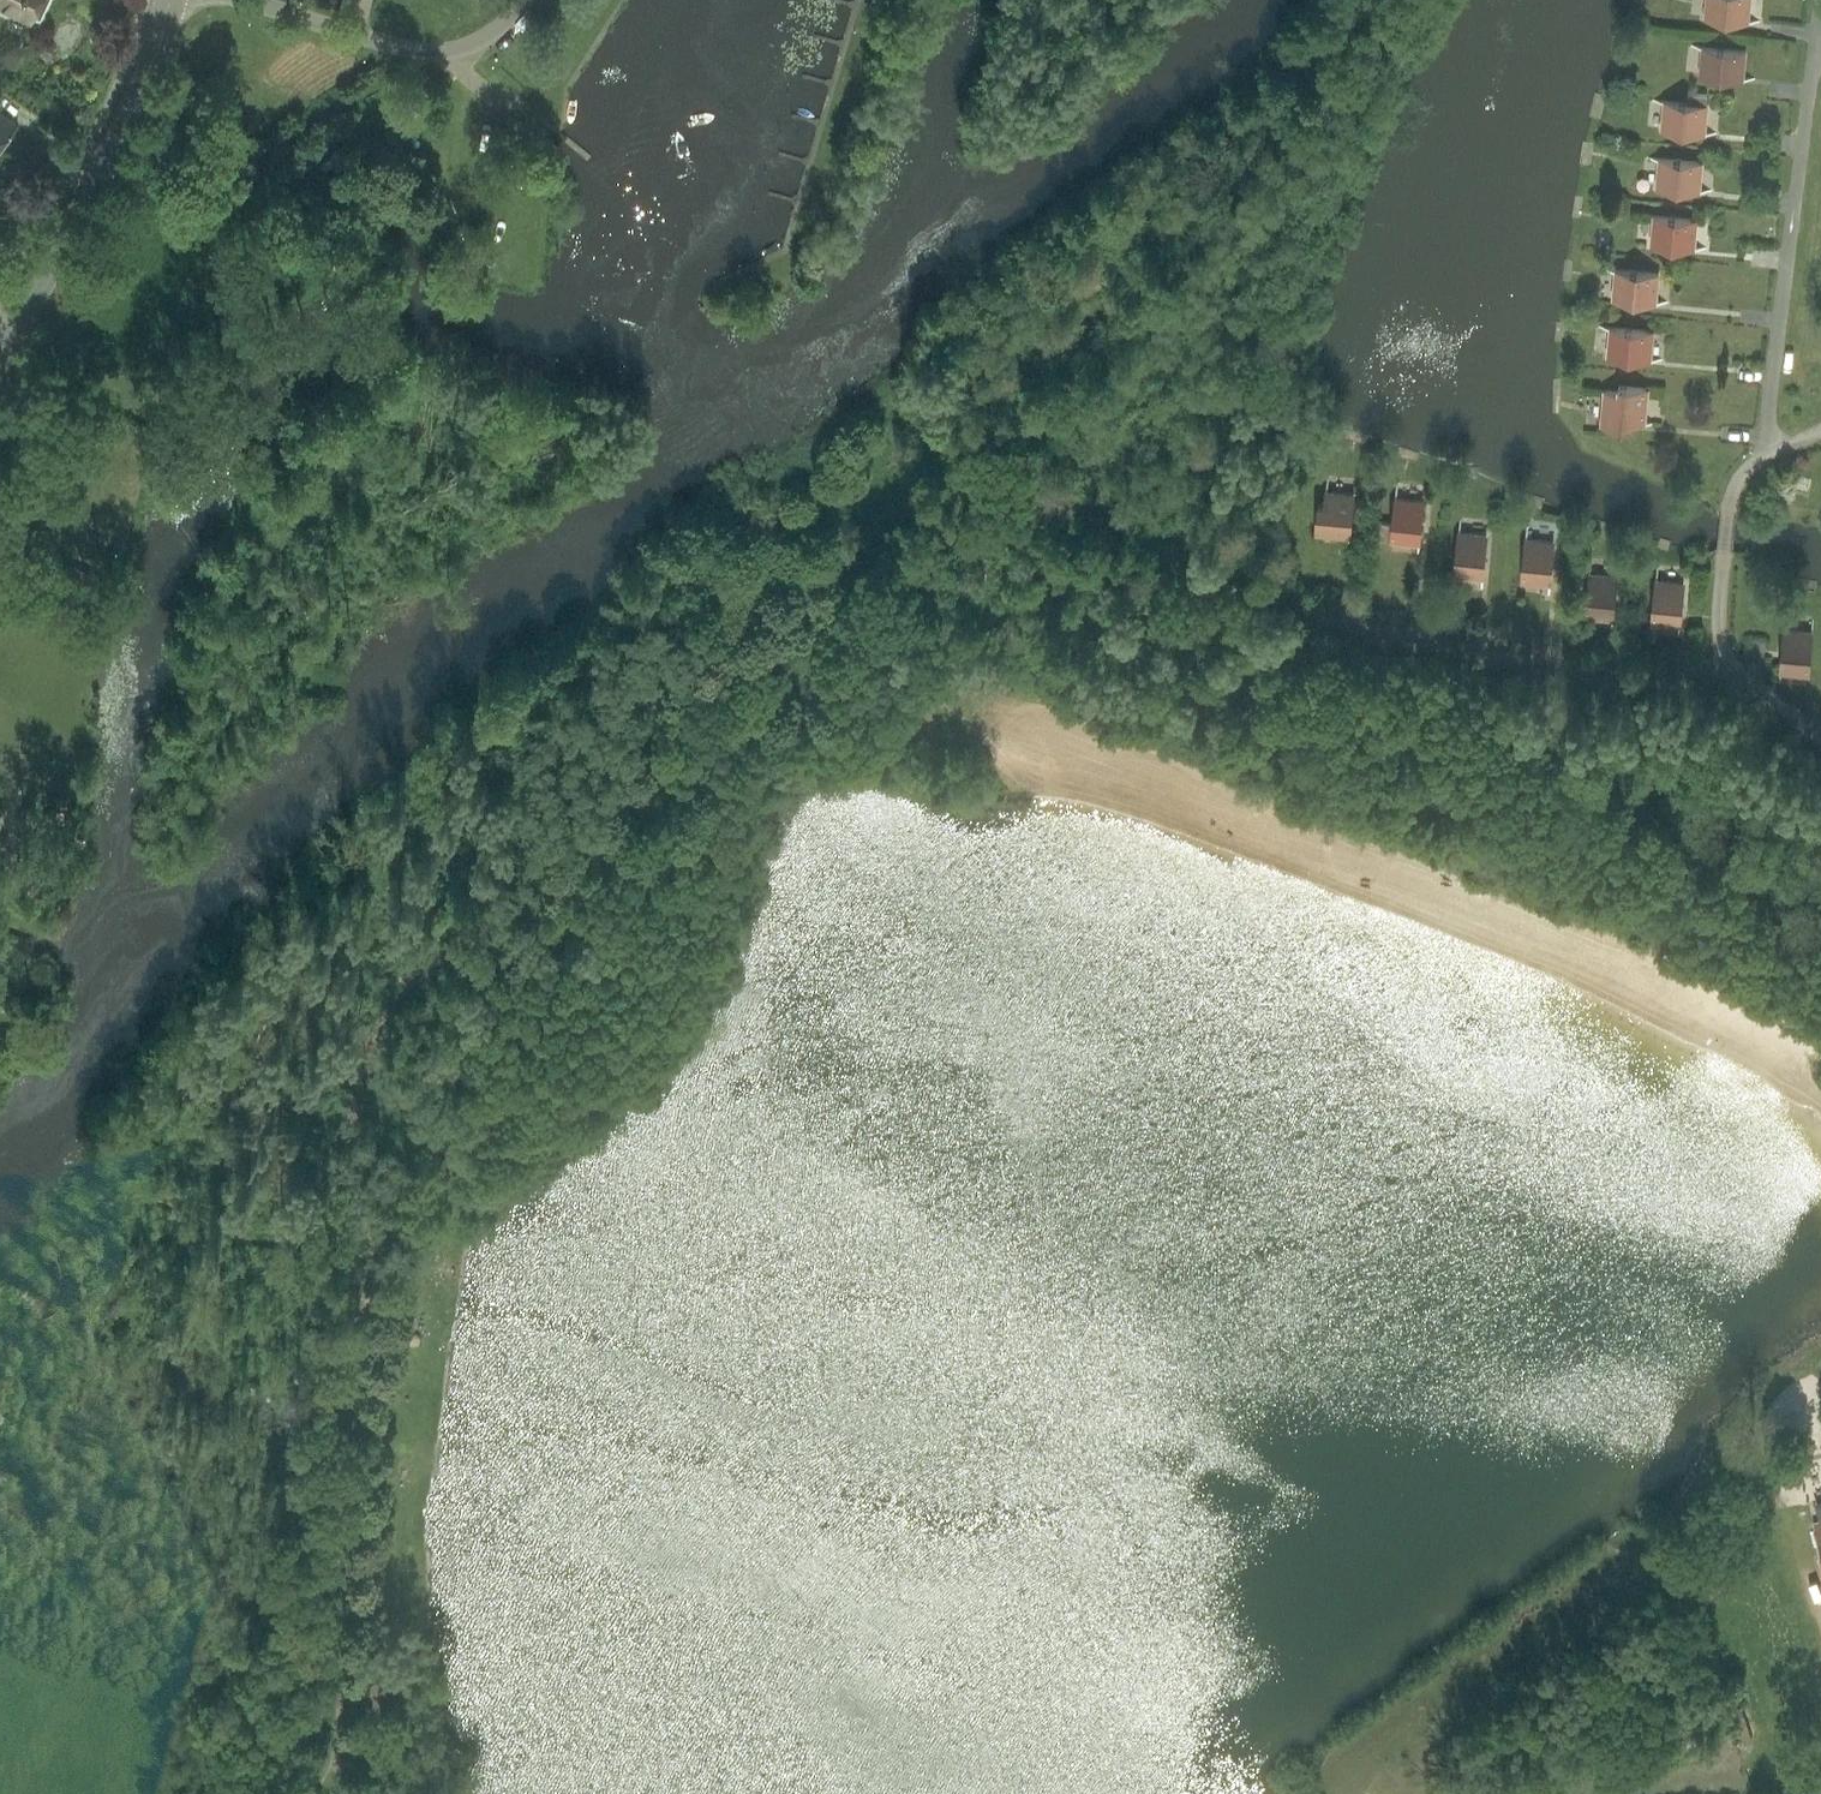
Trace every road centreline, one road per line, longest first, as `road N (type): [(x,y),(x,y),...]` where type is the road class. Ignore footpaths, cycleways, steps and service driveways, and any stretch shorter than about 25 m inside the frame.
road 1 (track): [(1364,0),(1235,193),(1131,330),(1006,468)]
road 2 (tertiary): [(0,364),(158,60),(172,0)]
road 3 (unclassified): [(525,0),(481,42),(436,53),(243,0)]

